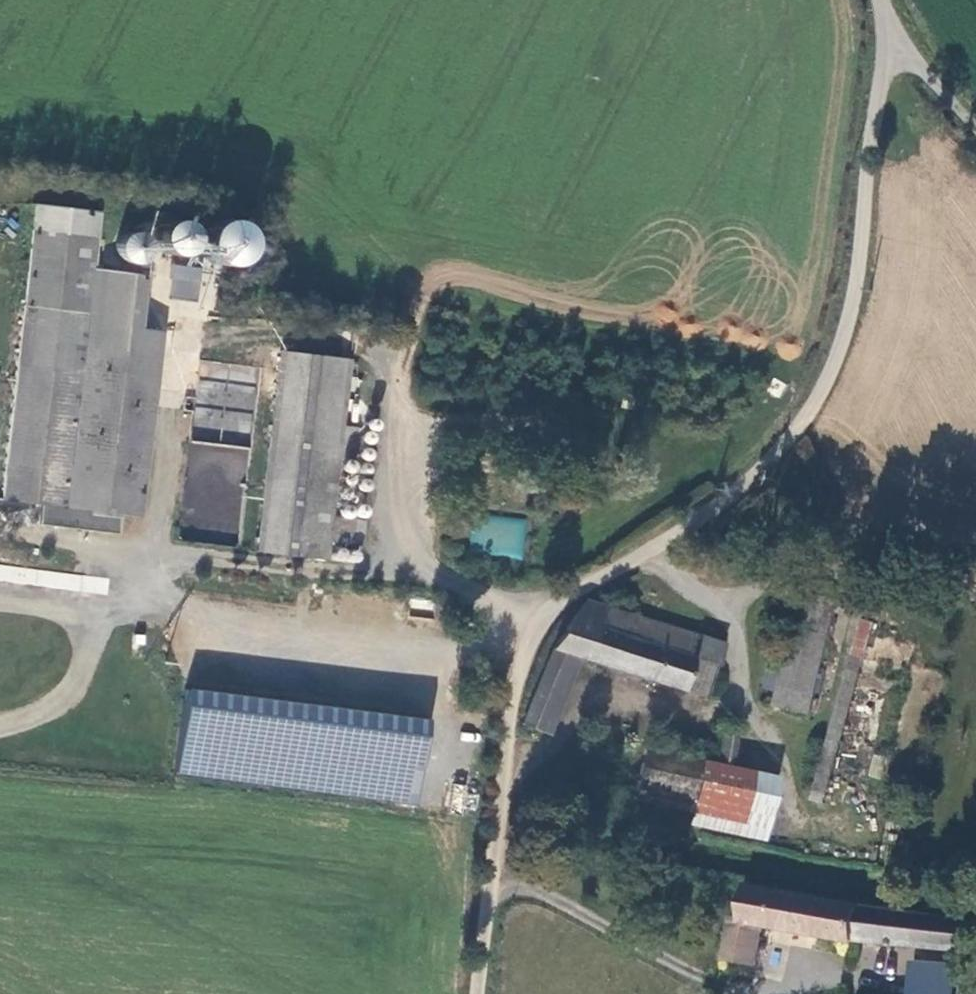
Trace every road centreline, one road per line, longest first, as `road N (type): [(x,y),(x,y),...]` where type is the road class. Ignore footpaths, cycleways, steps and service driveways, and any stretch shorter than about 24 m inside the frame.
road 1 (unclassified): [(885,25),(850,313),(835,363),(791,436),(727,501),(566,596),(530,641),(507,734),(480,993)]
road 2 (unclassified): [(885,25),(975,131)]

